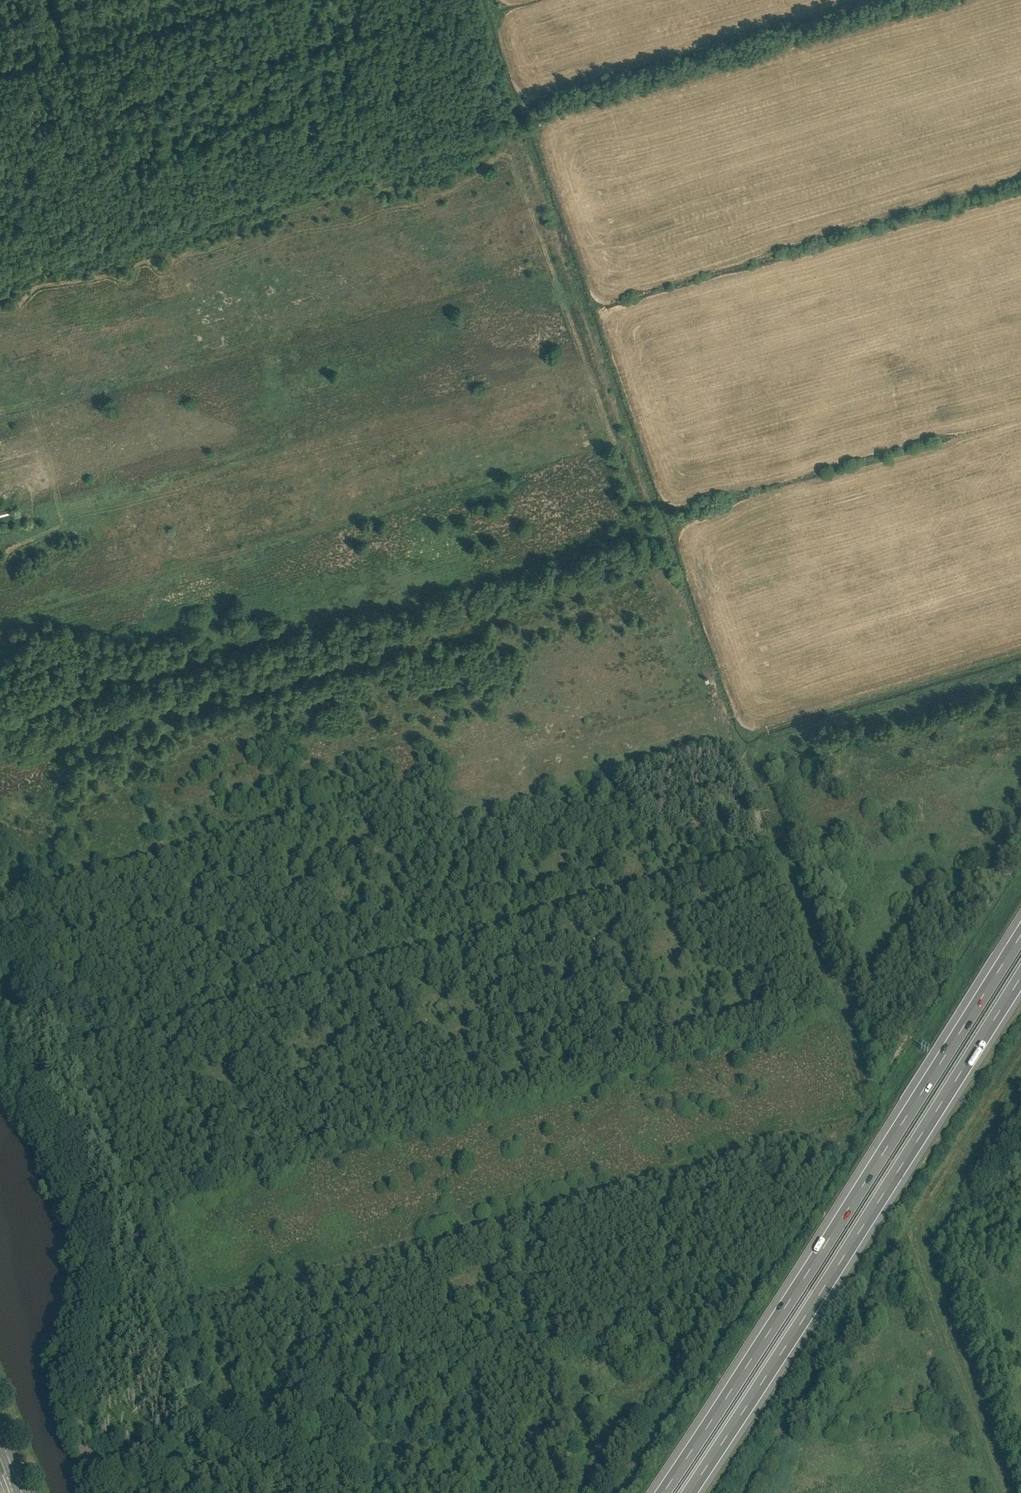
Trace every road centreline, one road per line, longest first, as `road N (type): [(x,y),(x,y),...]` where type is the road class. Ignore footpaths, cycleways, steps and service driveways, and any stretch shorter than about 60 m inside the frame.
road 1 (motorway): [(1020,936),(666,1492)]
road 2 (motorway): [(691,1492),(1020,978)]
road 3 (unclassified): [(0,1057),(48,1128),(96,1241),(78,1409),(107,1492)]

